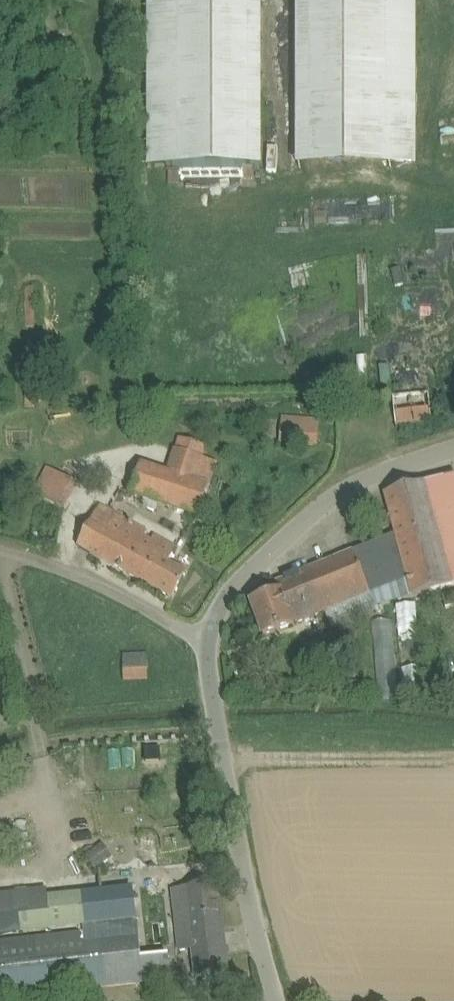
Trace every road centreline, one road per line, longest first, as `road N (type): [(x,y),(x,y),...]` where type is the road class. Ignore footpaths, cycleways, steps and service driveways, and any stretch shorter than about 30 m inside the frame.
road 1 (unclassified): [(277,1000),(204,632),(222,603),(331,500),(453,450)]
road 2 (track): [(204,632),(0,552)]

